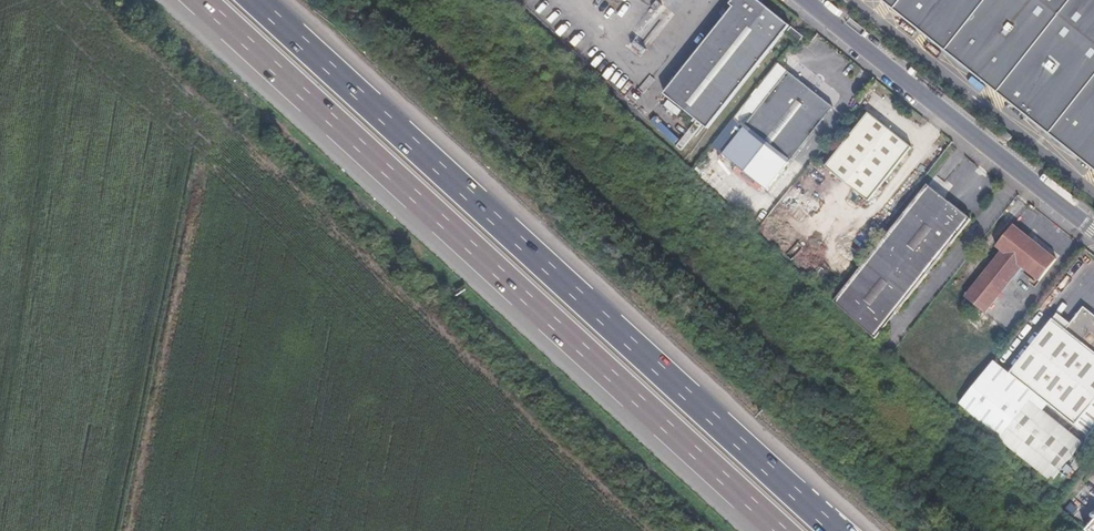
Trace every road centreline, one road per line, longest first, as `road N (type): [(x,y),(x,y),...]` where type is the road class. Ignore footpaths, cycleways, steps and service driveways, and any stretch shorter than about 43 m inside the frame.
road 1 (motorway): [(841,530),(253,0)]
road 2 (motorway): [(198,0),(780,530)]
road 3 (residential): [(804,0),(1093,231)]

